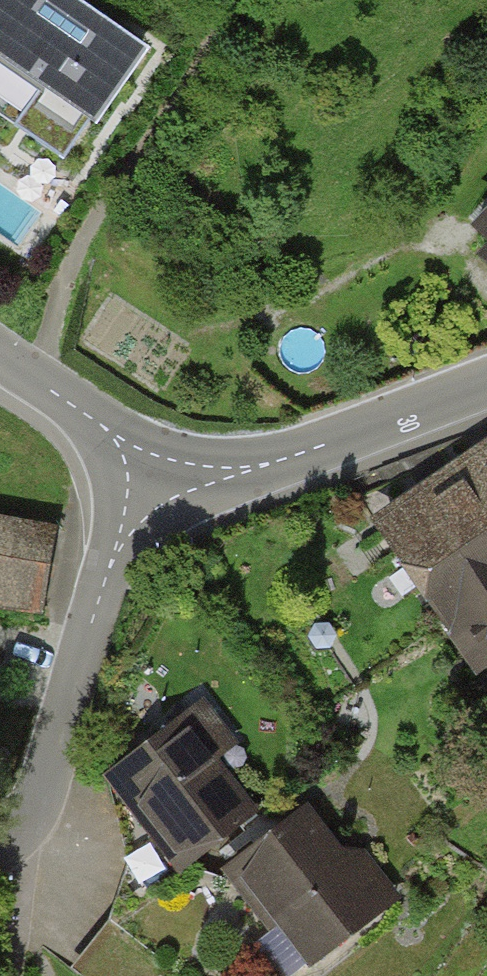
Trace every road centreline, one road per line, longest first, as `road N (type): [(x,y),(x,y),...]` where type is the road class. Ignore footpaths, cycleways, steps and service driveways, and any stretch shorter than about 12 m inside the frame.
road 1 (residential): [(153,480),(115,553),(43,793),(21,835),(0,846)]
road 2 (unclassified): [(153,480),(279,461),(486,386)]
road 3 (residential): [(0,354),(106,427),(153,480)]

